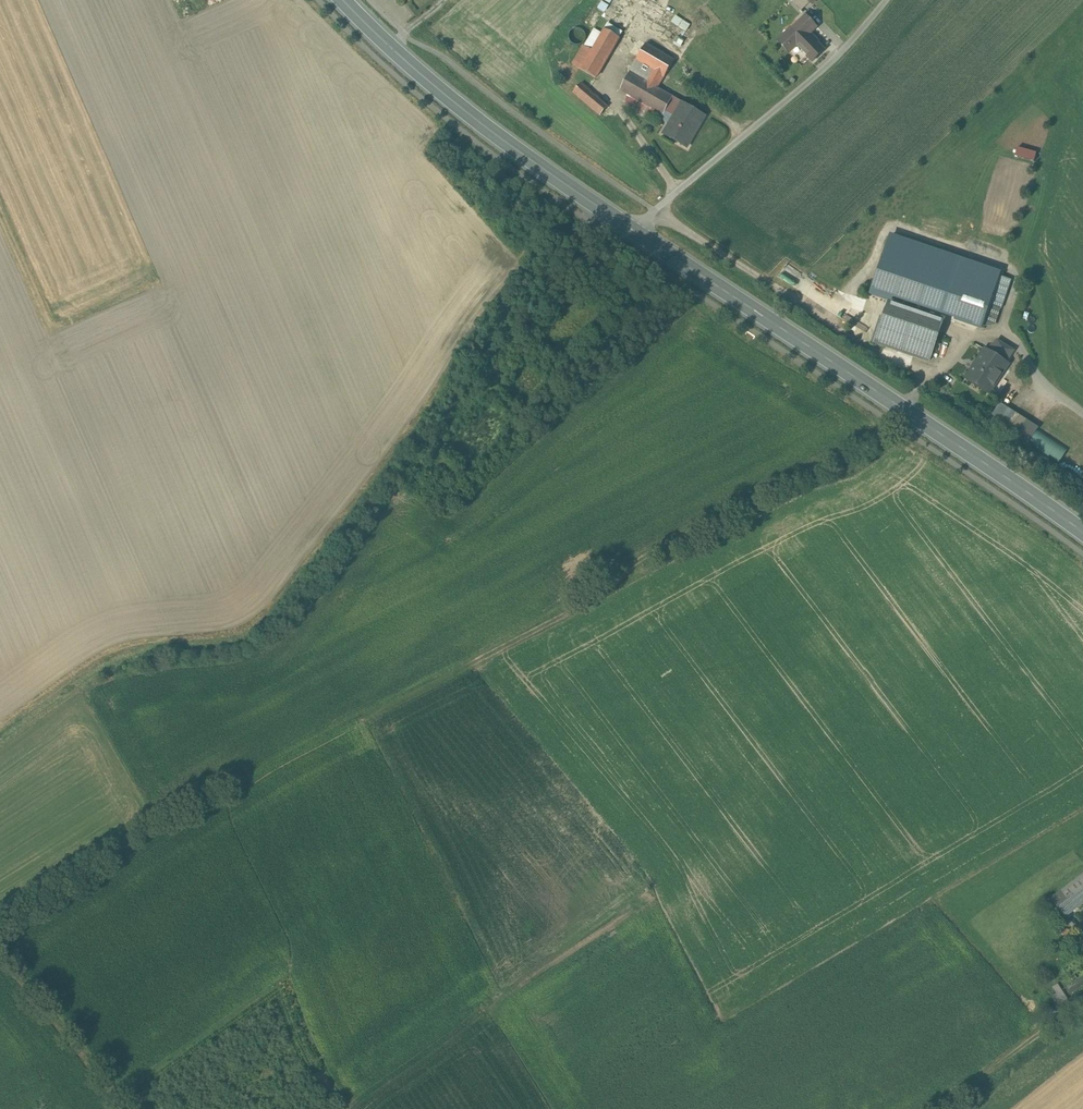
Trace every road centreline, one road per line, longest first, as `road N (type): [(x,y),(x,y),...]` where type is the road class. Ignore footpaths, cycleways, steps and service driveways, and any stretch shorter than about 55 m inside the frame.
road 1 (track): [(366,717),(577,606),(610,574),(891,422),(901,408)]
road 2 (primary): [(631,229),(1082,532)]
road 3 (primary): [(343,0),(402,60),(631,229)]
road 4 (unclassified): [(631,229),(816,74),(884,0)]
road 5 (track): [(948,1108),(1082,1004)]
road 6 (track): [(0,215),(51,329)]

